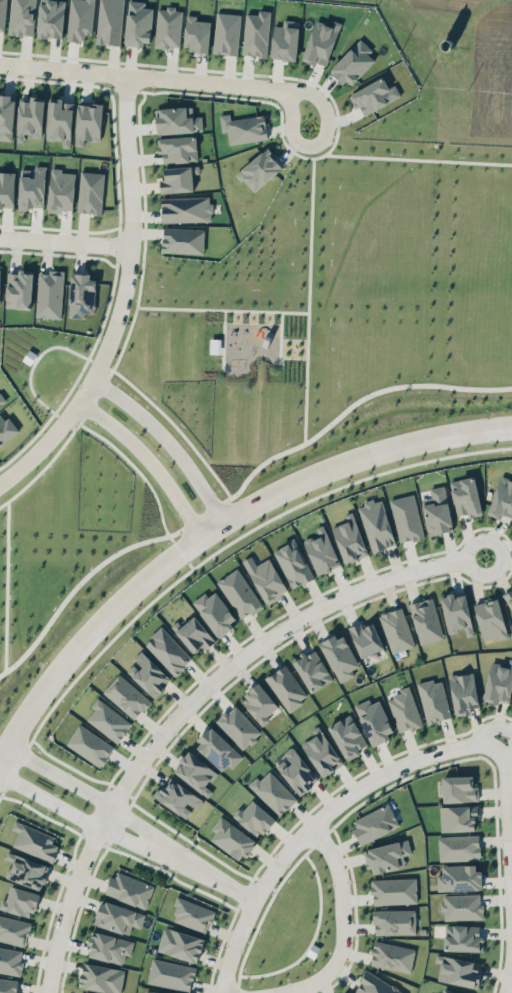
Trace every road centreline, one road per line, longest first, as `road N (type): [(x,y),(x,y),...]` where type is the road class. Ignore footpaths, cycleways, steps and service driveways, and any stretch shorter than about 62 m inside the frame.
road 1 (tertiary): [(0,750),(84,635),(171,554),(221,520),(344,462),(511,425)]
road 2 (residential): [(478,556),(344,595),(281,628),(184,709),(112,805)]
road 3 (residential): [(0,479),(74,400),(103,353),(121,298),(129,238),(125,74)]
road 4 (residential): [(251,898),(311,826),(373,778),(419,757),(504,739)]
road 5 (residential): [(286,87),(0,64)]
road 6 (residential): [(504,739),(511,948),(504,992)]
road 7 (residential): [(0,772),(101,828),(157,844),(112,805)]
road 8 (residential): [(266,992),(318,977),(341,946),(339,871),(311,826)]
road 9 (residential): [(112,805),(81,865),(50,992)]
road 10 (residential): [(221,520),(158,433),(88,378)]
road 11 (residential): [(74,400),(160,473),(200,534)]
road 12 (residential): [(286,87),(291,134),(319,139),(320,101),(286,87)]
road 13 (residential): [(0,236),(128,248)]
road 14 (residential): [(112,805),(4,743)]

